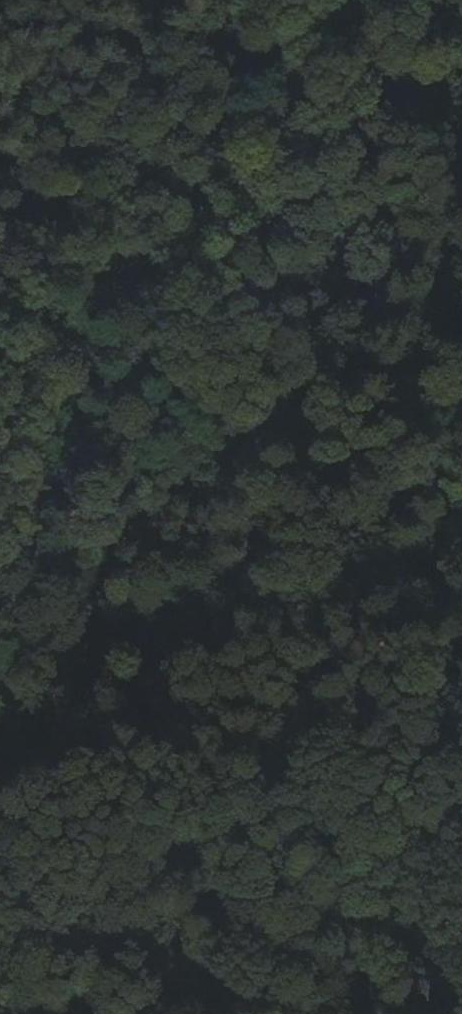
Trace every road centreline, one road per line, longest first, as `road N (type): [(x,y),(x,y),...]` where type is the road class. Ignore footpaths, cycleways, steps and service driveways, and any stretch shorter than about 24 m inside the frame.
road 1 (track): [(336,1013),(195,951),(91,923),(15,953),(0,973)]

